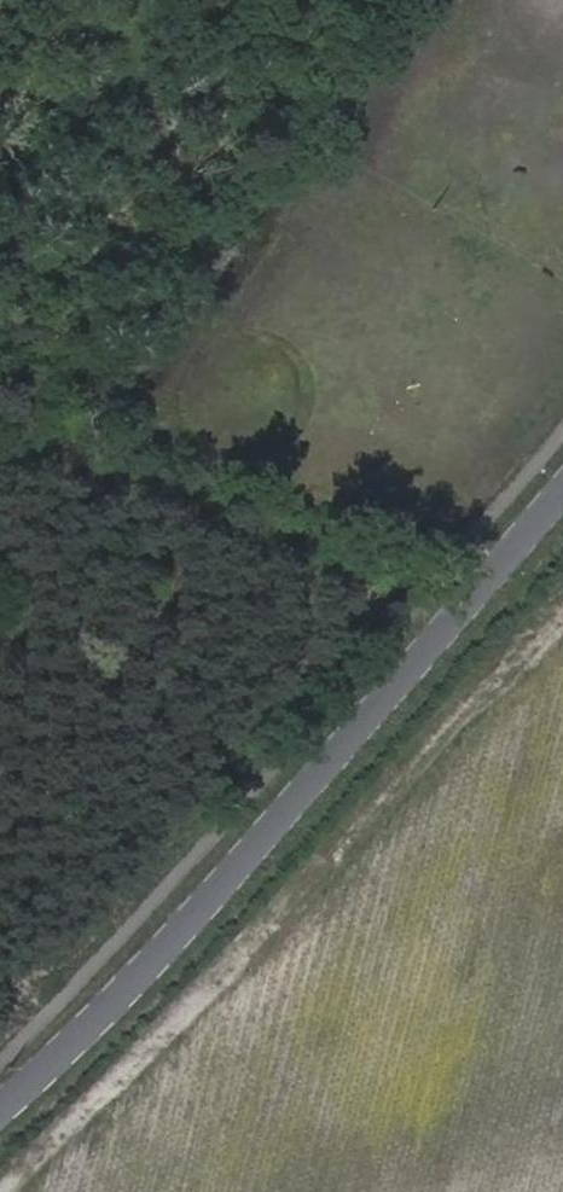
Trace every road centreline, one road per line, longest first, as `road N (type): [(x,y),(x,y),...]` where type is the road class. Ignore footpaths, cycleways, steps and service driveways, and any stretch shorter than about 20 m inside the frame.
road 1 (tertiary): [(562,514),(290,819),(0,1115)]
road 2 (track): [(562,627),(385,791),(2,1191)]

